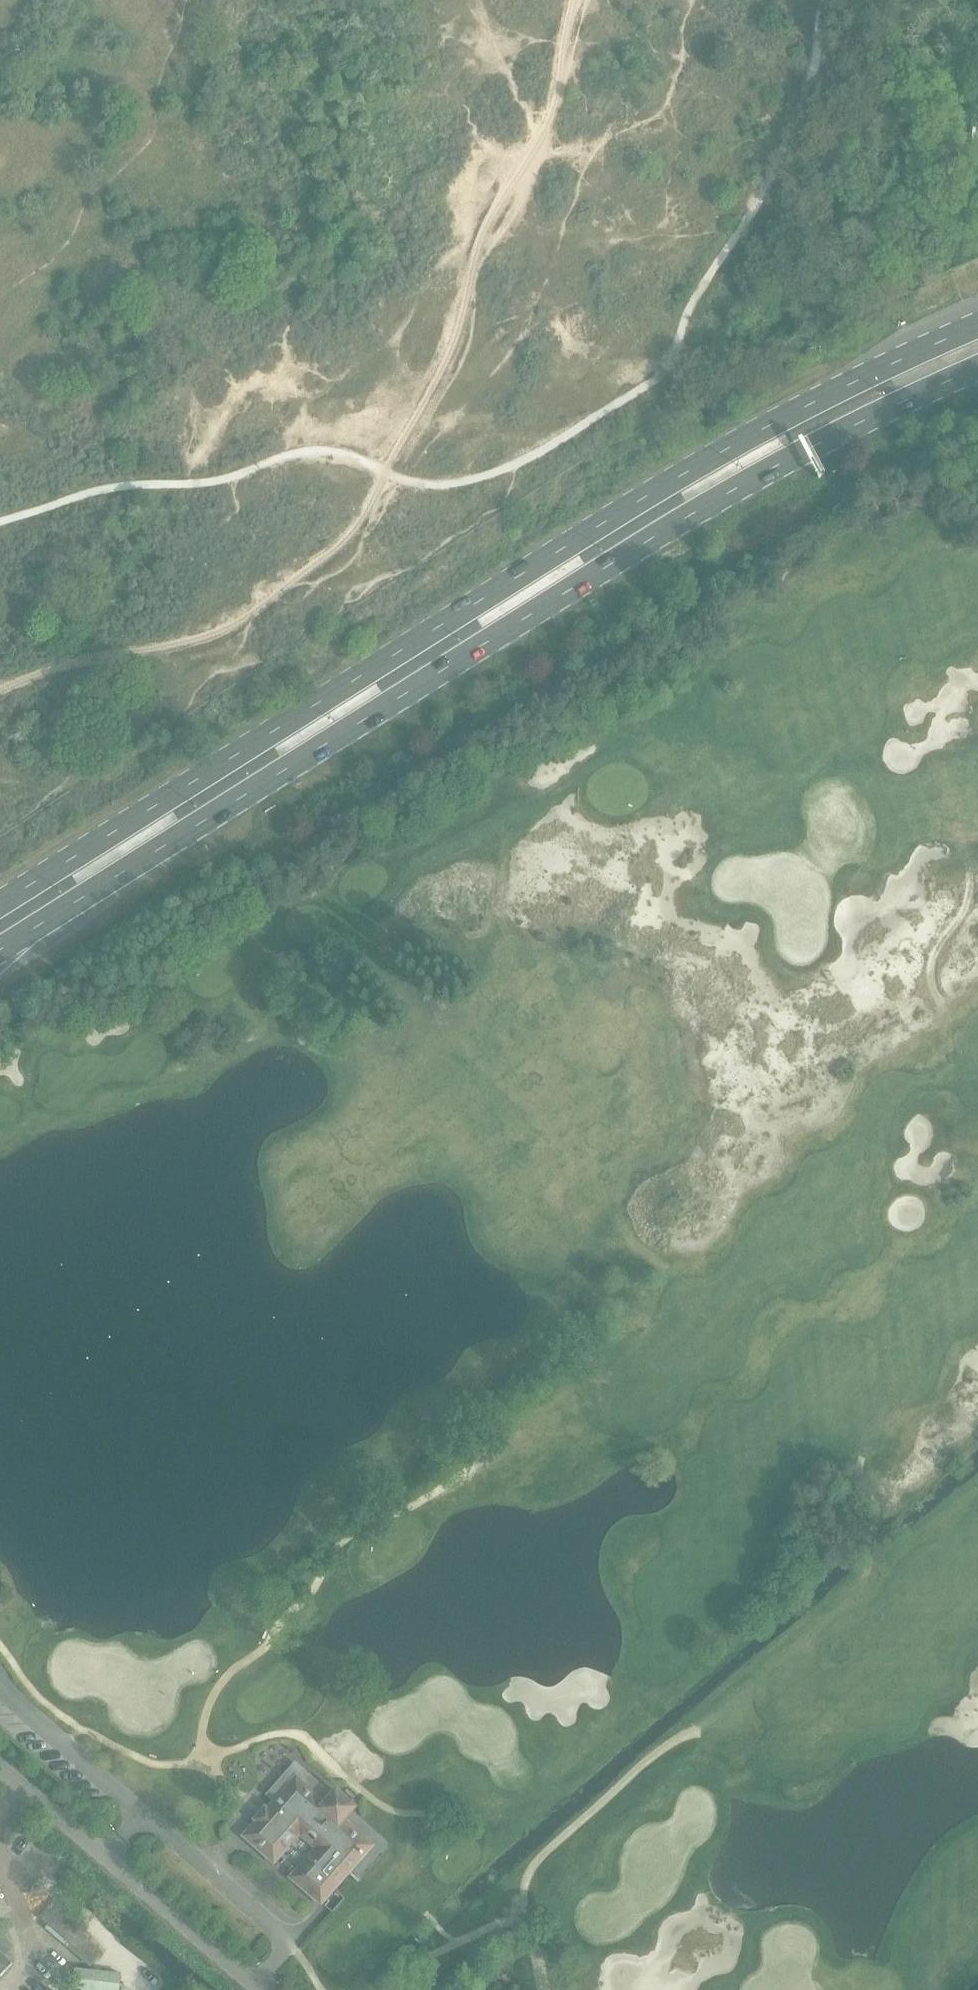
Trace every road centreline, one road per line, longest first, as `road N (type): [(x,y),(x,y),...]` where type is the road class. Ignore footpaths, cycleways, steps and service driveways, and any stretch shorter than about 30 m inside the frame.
road 1 (primary): [(0,955),(803,453),(977,371)]
road 2 (primary): [(977,330),(786,419),(656,494),(0,909)]
road 3 (residential): [(251,1980),(286,1942),(147,1816),(105,1861)]
road 4 (residential): [(251,1980),(105,1861)]
road 5 (residential): [(105,1861),(0,1771)]

